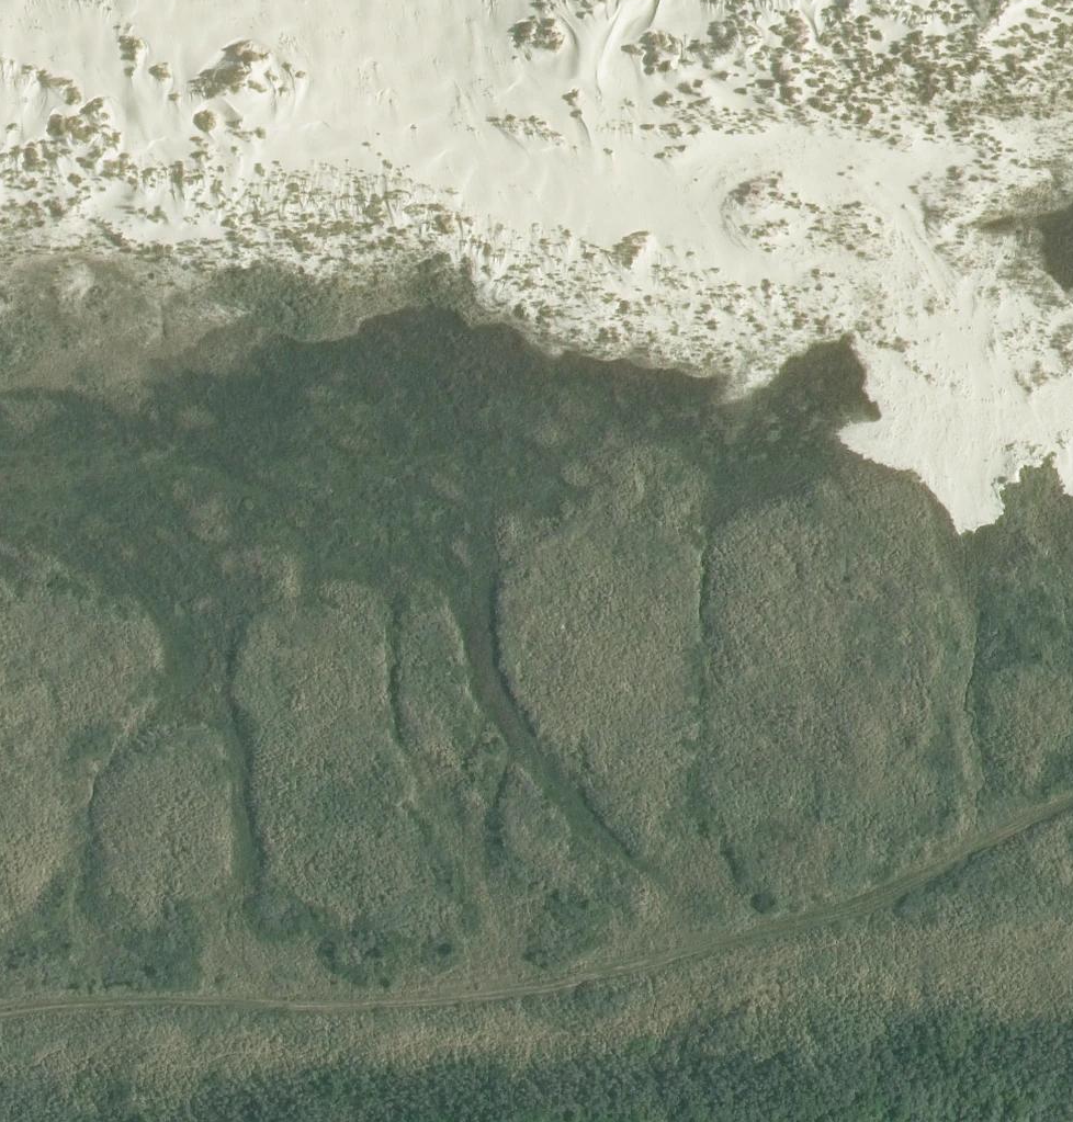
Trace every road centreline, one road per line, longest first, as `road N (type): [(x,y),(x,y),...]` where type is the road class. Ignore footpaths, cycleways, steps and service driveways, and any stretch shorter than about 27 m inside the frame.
road 1 (track): [(1072,801),(782,933),(382,1005),(54,1004),(0,1014)]

